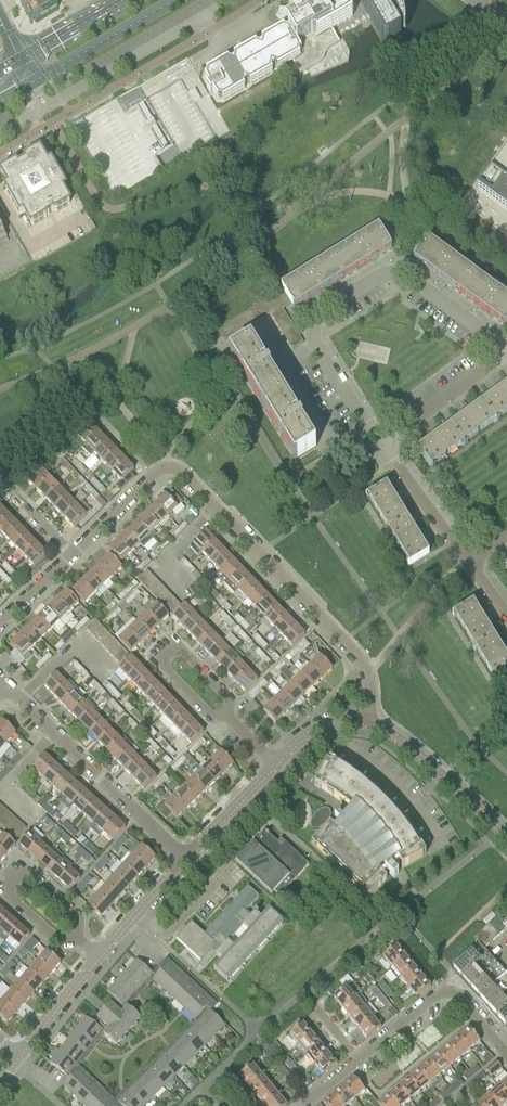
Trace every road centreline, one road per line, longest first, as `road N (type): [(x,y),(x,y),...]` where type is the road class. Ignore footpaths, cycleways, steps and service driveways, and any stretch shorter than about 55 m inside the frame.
road 1 (residential): [(366,723),(369,684),(359,660),(177,469),(154,474),(72,555)]
road 2 (residential): [(317,348),(313,328),(322,312),(397,273),(506,349)]
road 3 (residential): [(184,859),(2,689)]
road 4 (unclassified): [(44,109),(217,10)]
road 5 (residential): [(236,722),(233,705),(171,648),(162,665),(216,720)]
road 6 (tertiary): [(366,723),(413,751),(506,839)]
road 7 (residential): [(76,938),(74,919),(29,877),(13,881),(9,899),(56,940)]
road 8 (secondary): [(30,84),(182,0)]
road 9 (residential): [(382,444),(506,352)]
road 10 (residential): [(470,562),(382,444)]
road 11 (tertiary): [(184,859),(274,764)]
road 12 (tertiary): [(98,957),(184,859)]
road 13 (tertiary): [(16,1057),(98,957)]
road 14 (secondary): [(123,0),(18,60)]

